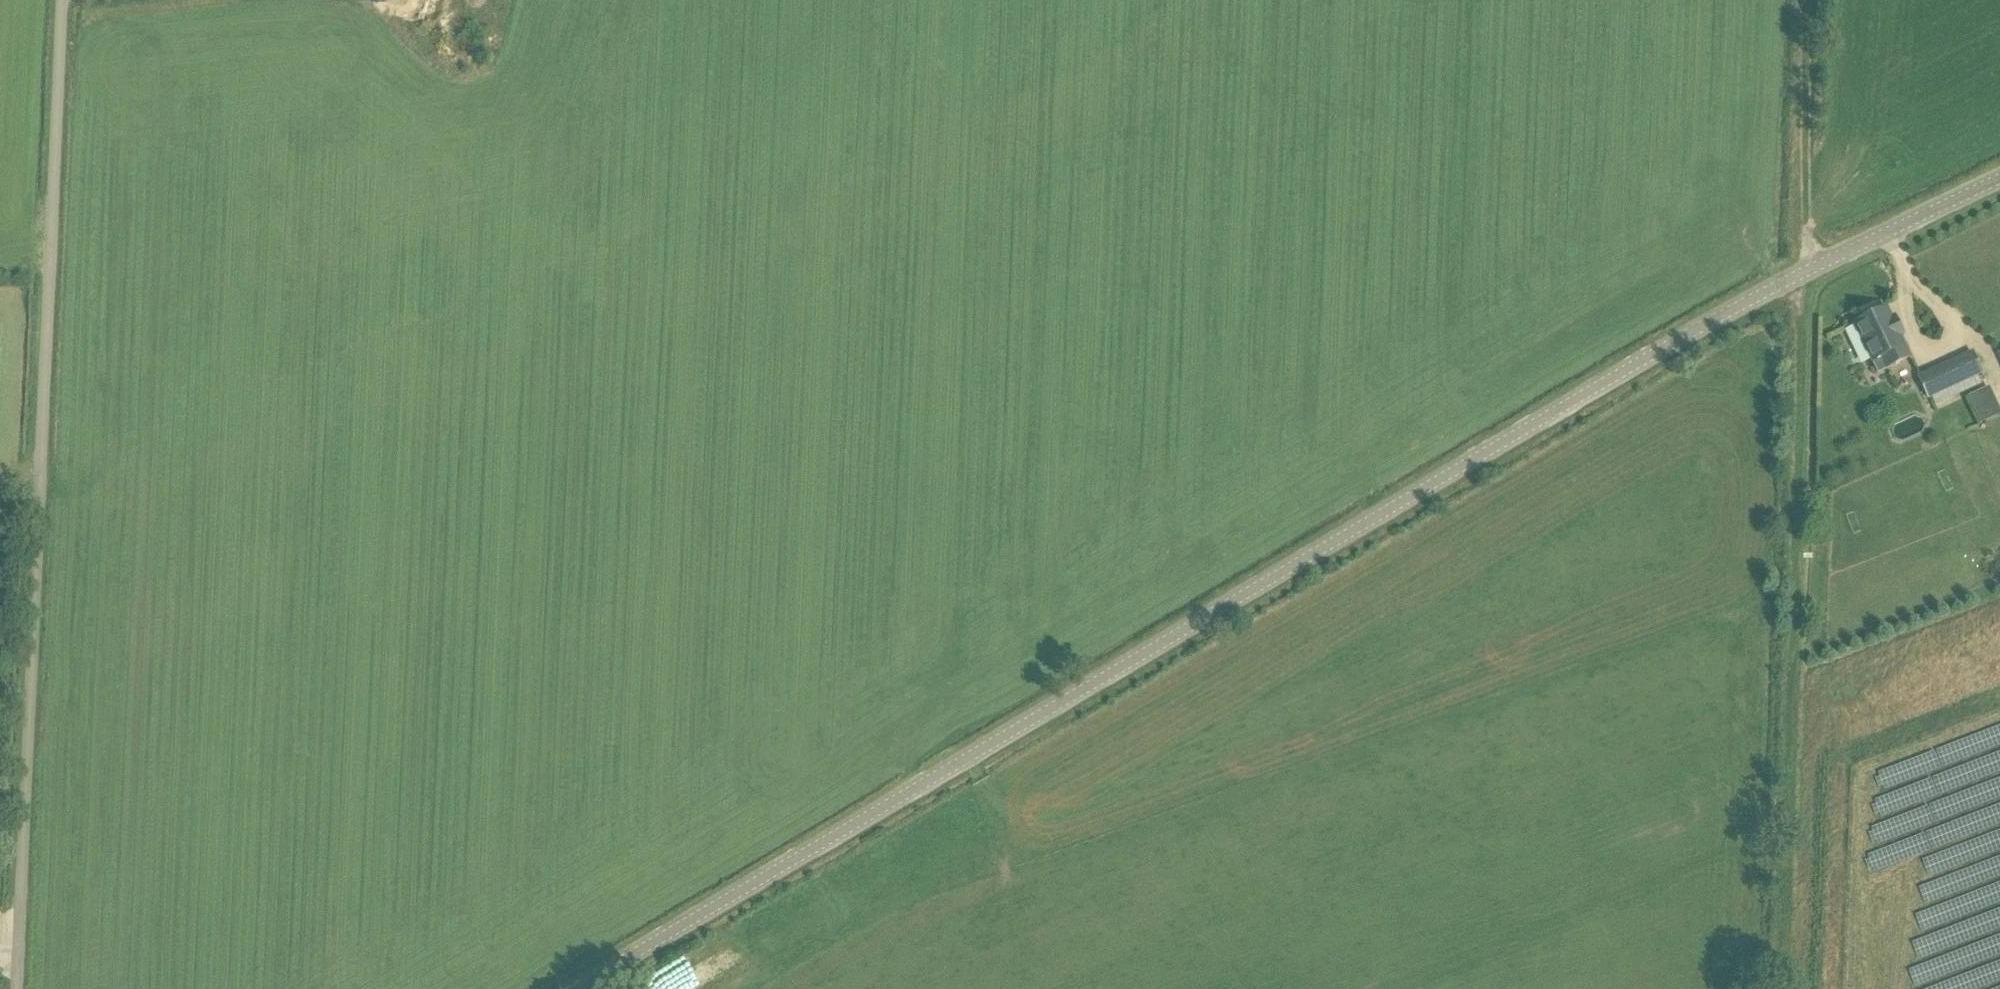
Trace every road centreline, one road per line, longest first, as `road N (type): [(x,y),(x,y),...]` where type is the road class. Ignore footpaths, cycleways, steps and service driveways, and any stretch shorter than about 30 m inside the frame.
road 1 (tertiary): [(575,988),(1665,348),(1999,179)]
road 2 (unclassified): [(16,988),(62,0)]
road 3 (track): [(1797,277),(1781,988)]
road 4 (track): [(1810,0),(1802,274)]

